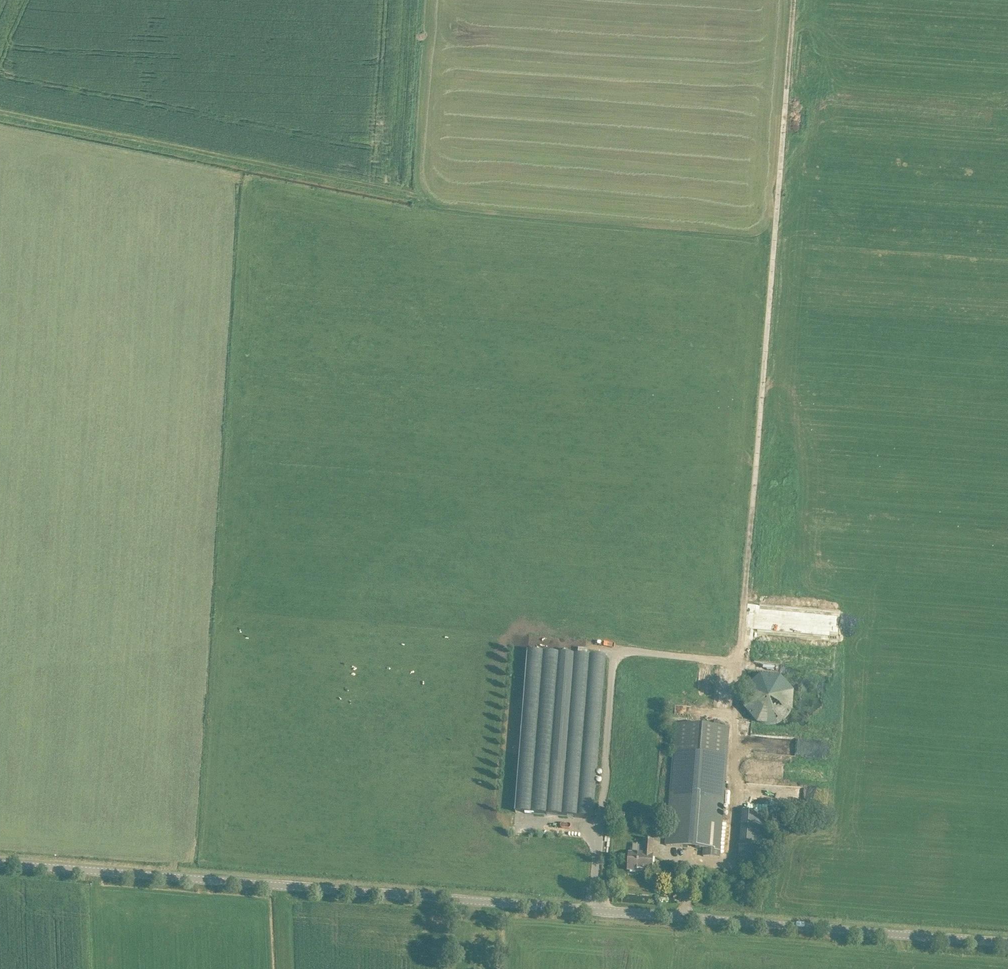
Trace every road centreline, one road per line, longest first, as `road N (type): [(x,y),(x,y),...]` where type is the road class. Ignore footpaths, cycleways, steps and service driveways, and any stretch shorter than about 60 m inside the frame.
road 1 (unclassified): [(1007,943),(0,861)]

